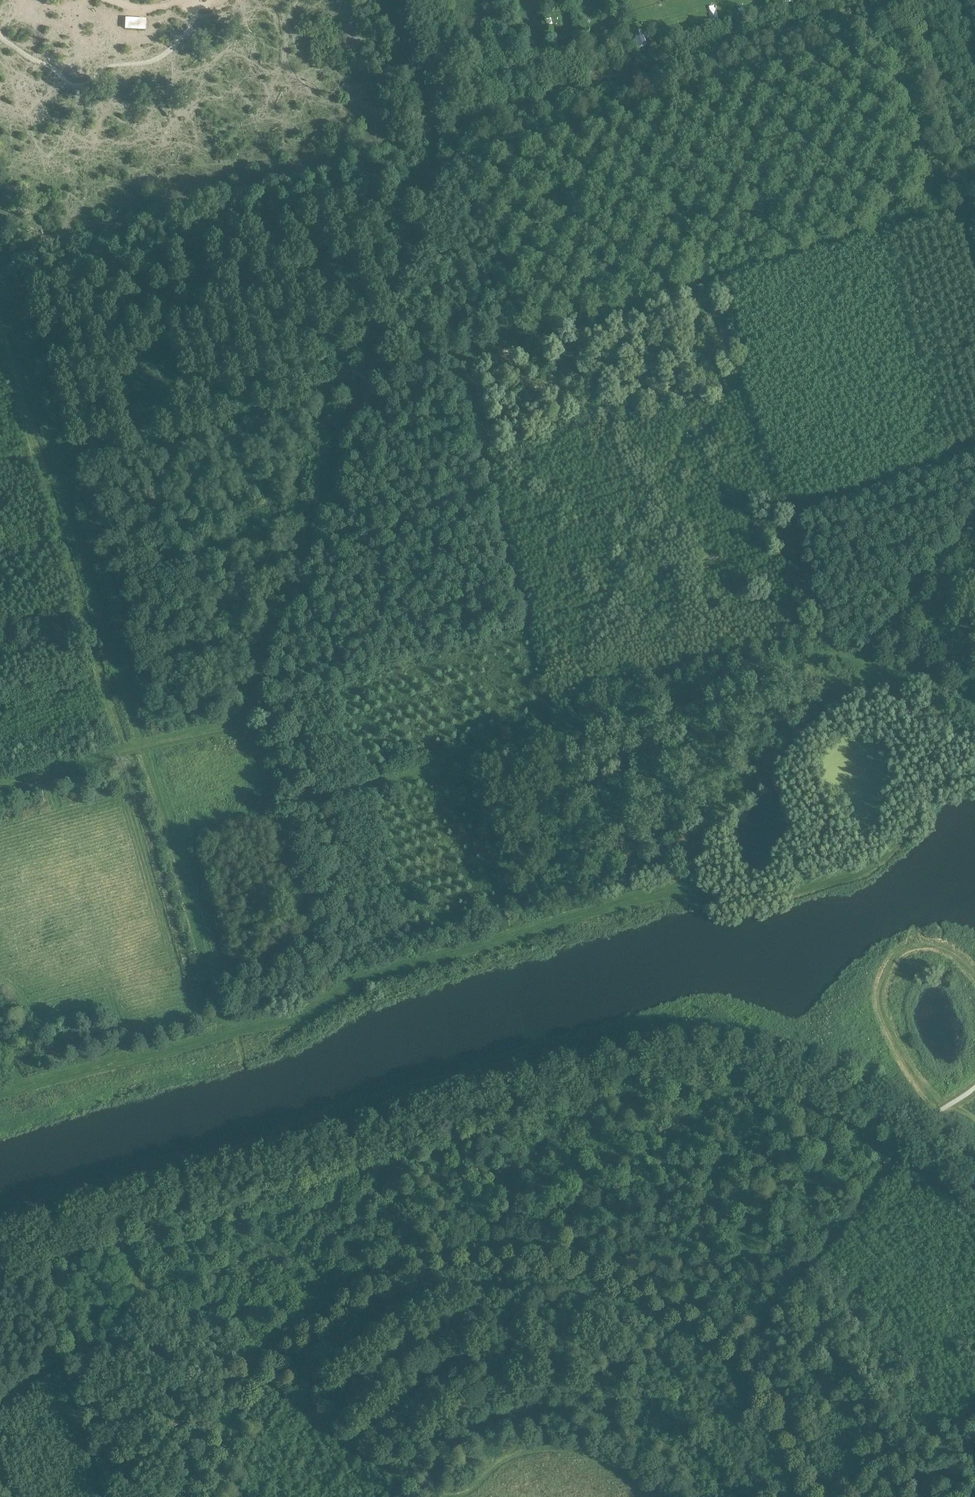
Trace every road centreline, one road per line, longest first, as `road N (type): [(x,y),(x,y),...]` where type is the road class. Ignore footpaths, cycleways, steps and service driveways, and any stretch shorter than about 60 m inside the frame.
road 1 (track): [(0,1098),(672,892),(743,790),(874,661)]
road 2 (track): [(974,235),(966,214),(941,210),(63,469)]
road 3 (track): [(254,1381),(292,1337),(327,1314),(394,1279),(484,1255),(601,1269),(681,1313),(735,1373),(929,1146)]
road 4 (track): [(0,259),(221,1036)]
road 5 (track): [(246,725),(246,699),(368,377),(437,158),(392,0)]
road 6 (track): [(672,892),(750,900),(850,873),(892,844),(940,786),(974,775)]
road 7 (track): [(115,1217),(146,1306),(254,1381)]
road 8 (track): [(423,1496),(254,1381)]
road 9 (track): [(0,787),(144,746)]
road 10 (track): [(808,1496),(778,1429),(735,1373)]

